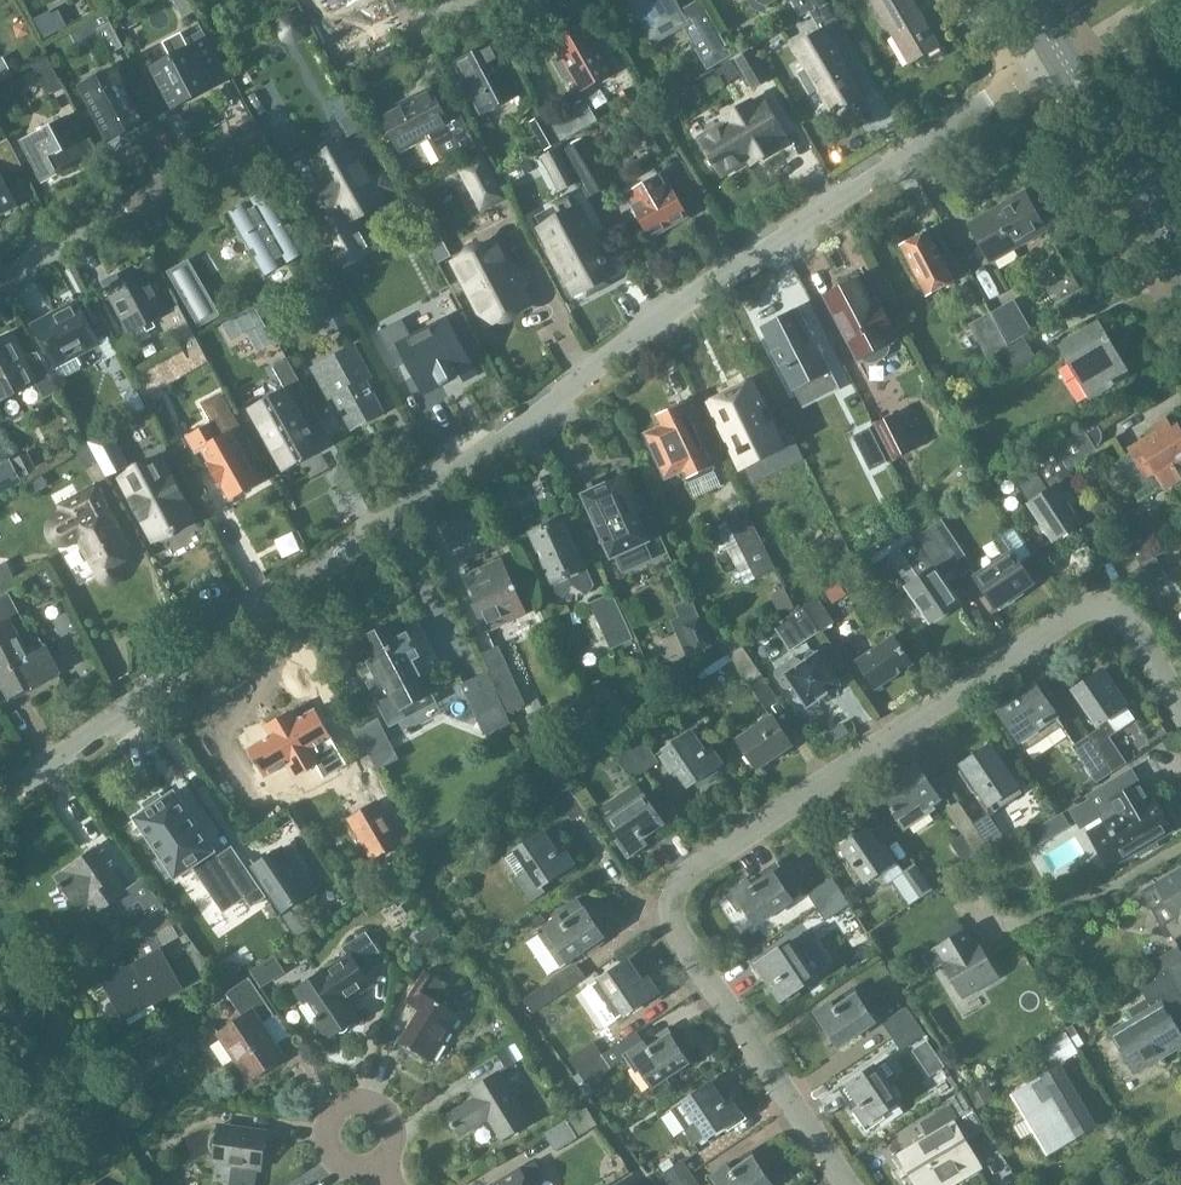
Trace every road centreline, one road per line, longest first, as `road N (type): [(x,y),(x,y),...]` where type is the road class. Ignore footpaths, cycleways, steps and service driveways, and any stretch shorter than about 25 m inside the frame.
road 1 (residential): [(0,802),(632,342),(1019,81)]
road 2 (residential): [(1180,704),(1140,634),(1114,614),(1085,612),(687,878),(669,928),(847,1184)]
road 3 (tertiary): [(1180,260),(1060,57)]
road 4 (residential): [(381,1165),(394,1148),(395,1126),(369,1102),(346,1105),(329,1121),(331,1156)]
road 5 (residential): [(0,288),(129,213)]
road 6 (residential): [(29,1184),(40,1121),(0,1051)]

